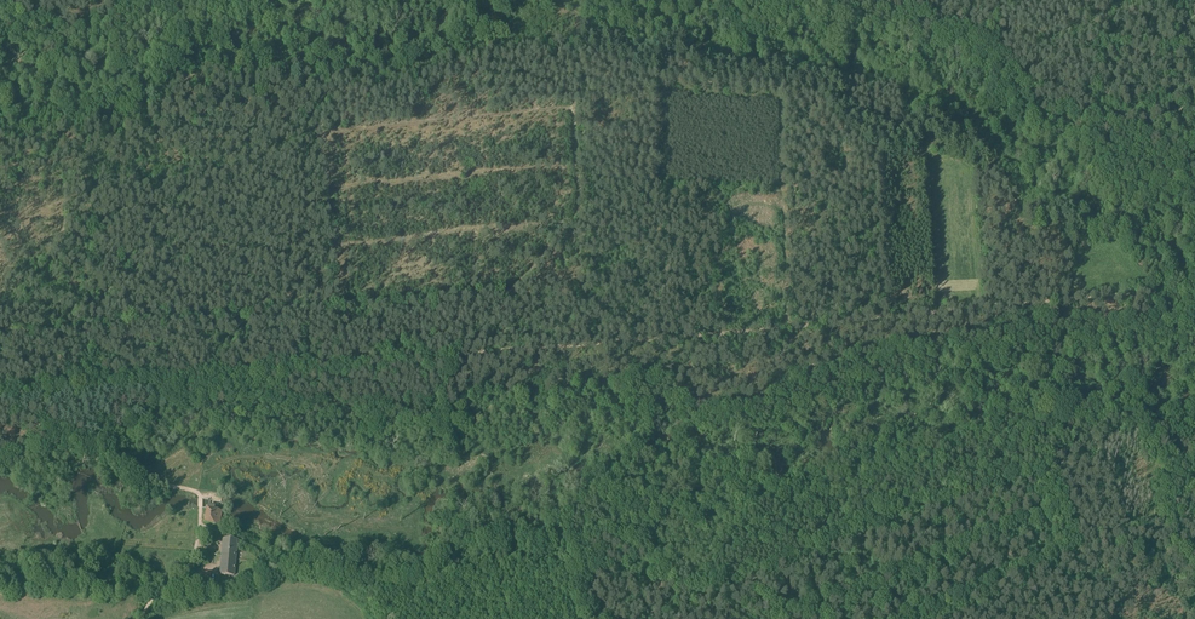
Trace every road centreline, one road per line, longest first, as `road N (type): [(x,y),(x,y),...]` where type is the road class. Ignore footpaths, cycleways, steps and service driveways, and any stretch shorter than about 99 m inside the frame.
road 1 (track): [(990,309),(467,359)]
road 2 (track): [(467,359),(0,404)]
road 3 (track): [(1181,283),(1131,296),(990,309)]
road 4 (track): [(787,330),(782,198)]

